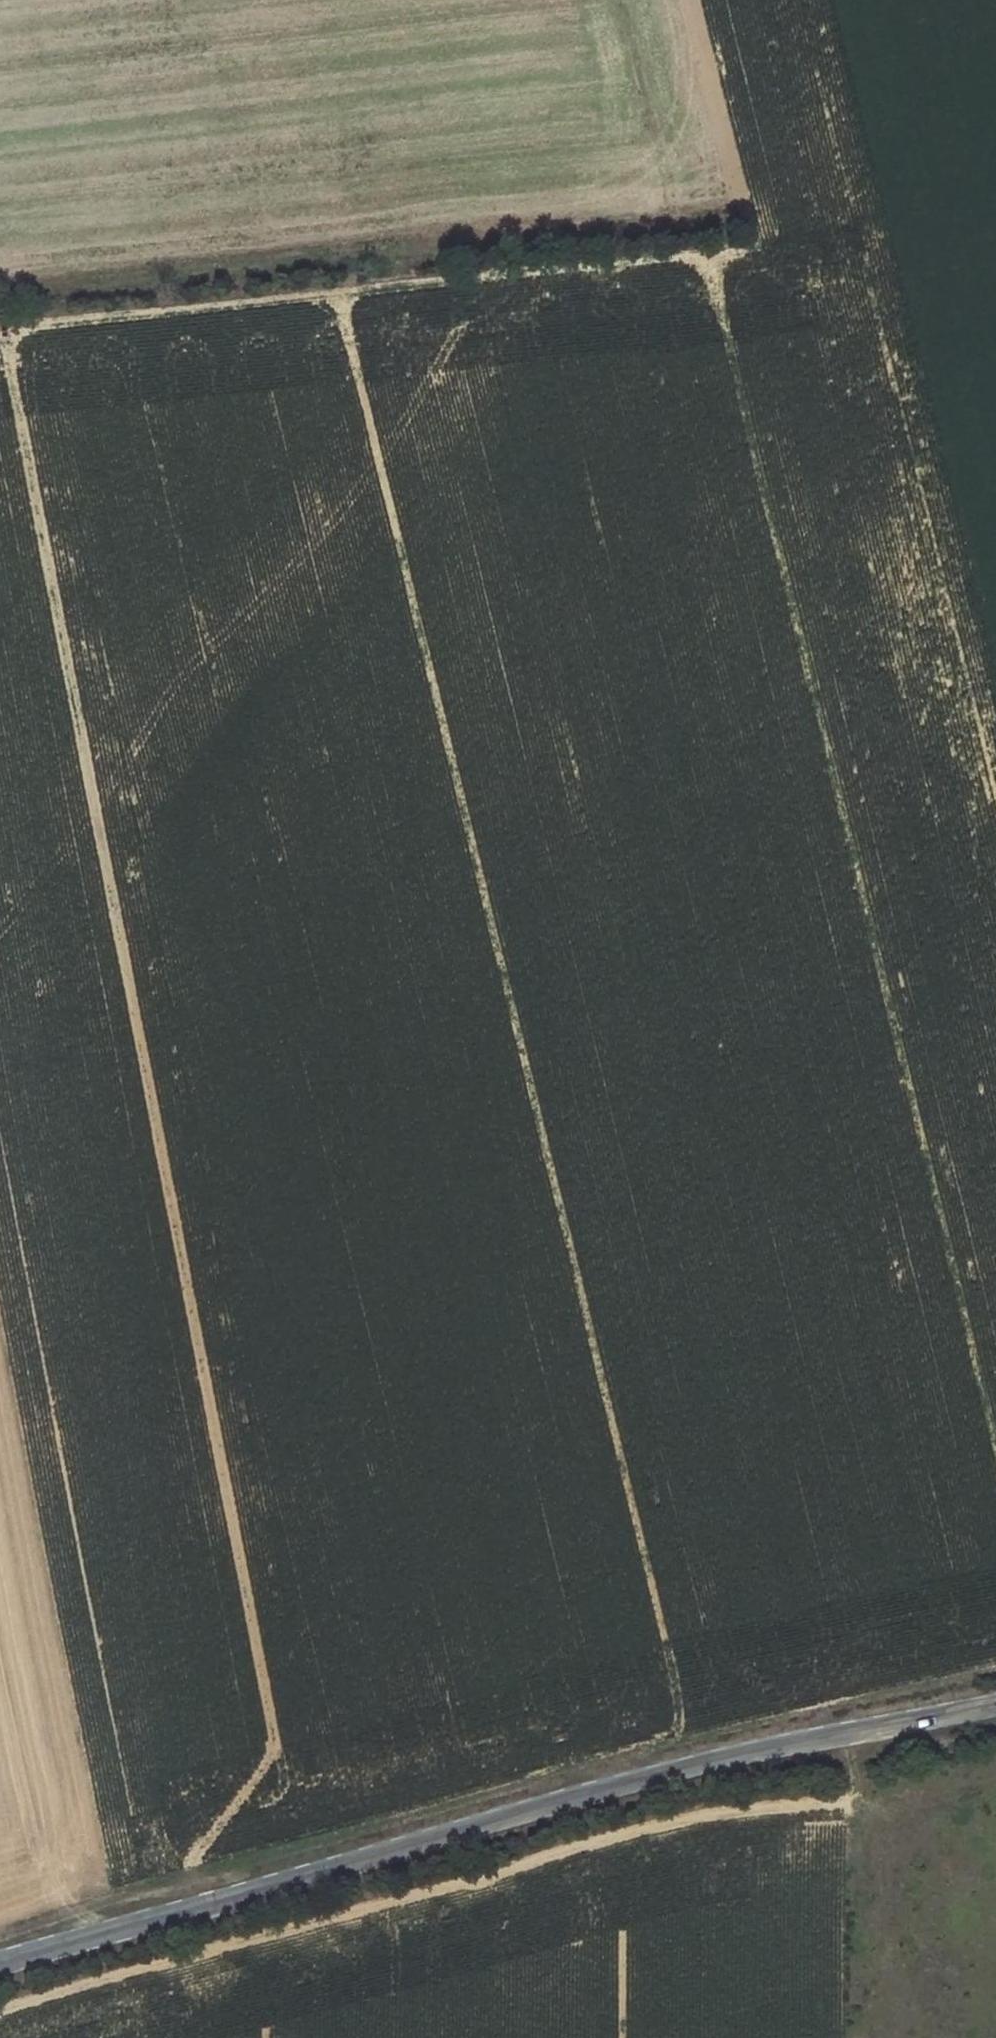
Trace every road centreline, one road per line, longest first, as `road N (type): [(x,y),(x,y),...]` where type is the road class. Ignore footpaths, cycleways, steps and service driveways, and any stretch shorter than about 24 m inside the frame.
road 1 (unclassified): [(995,1694),(664,1777),(0,1968)]
road 2 (track): [(0,298),(722,210)]

